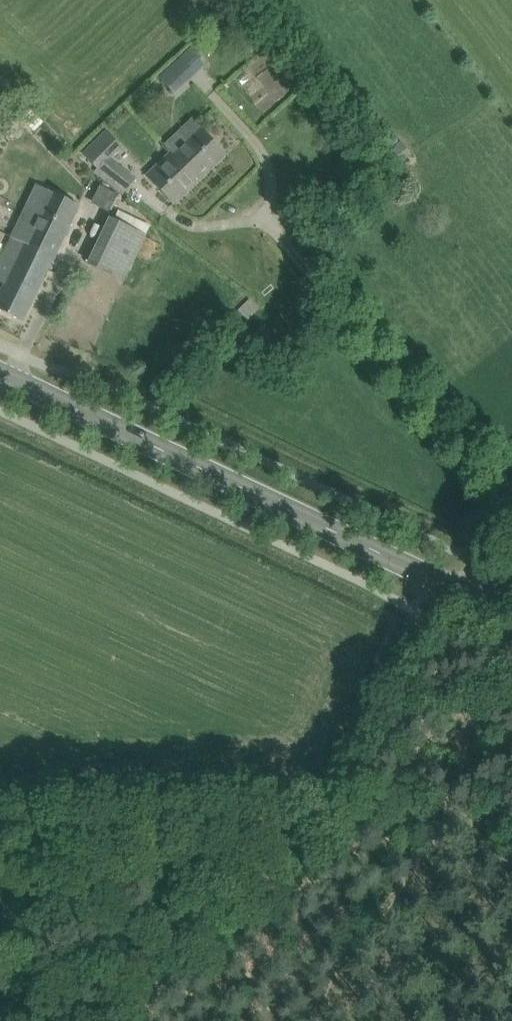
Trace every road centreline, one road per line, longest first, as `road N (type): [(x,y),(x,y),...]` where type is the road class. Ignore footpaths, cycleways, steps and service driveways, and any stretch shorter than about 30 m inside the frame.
road 1 (tertiary): [(511,616),(0,376)]
road 2 (track): [(44,1020),(316,809)]

